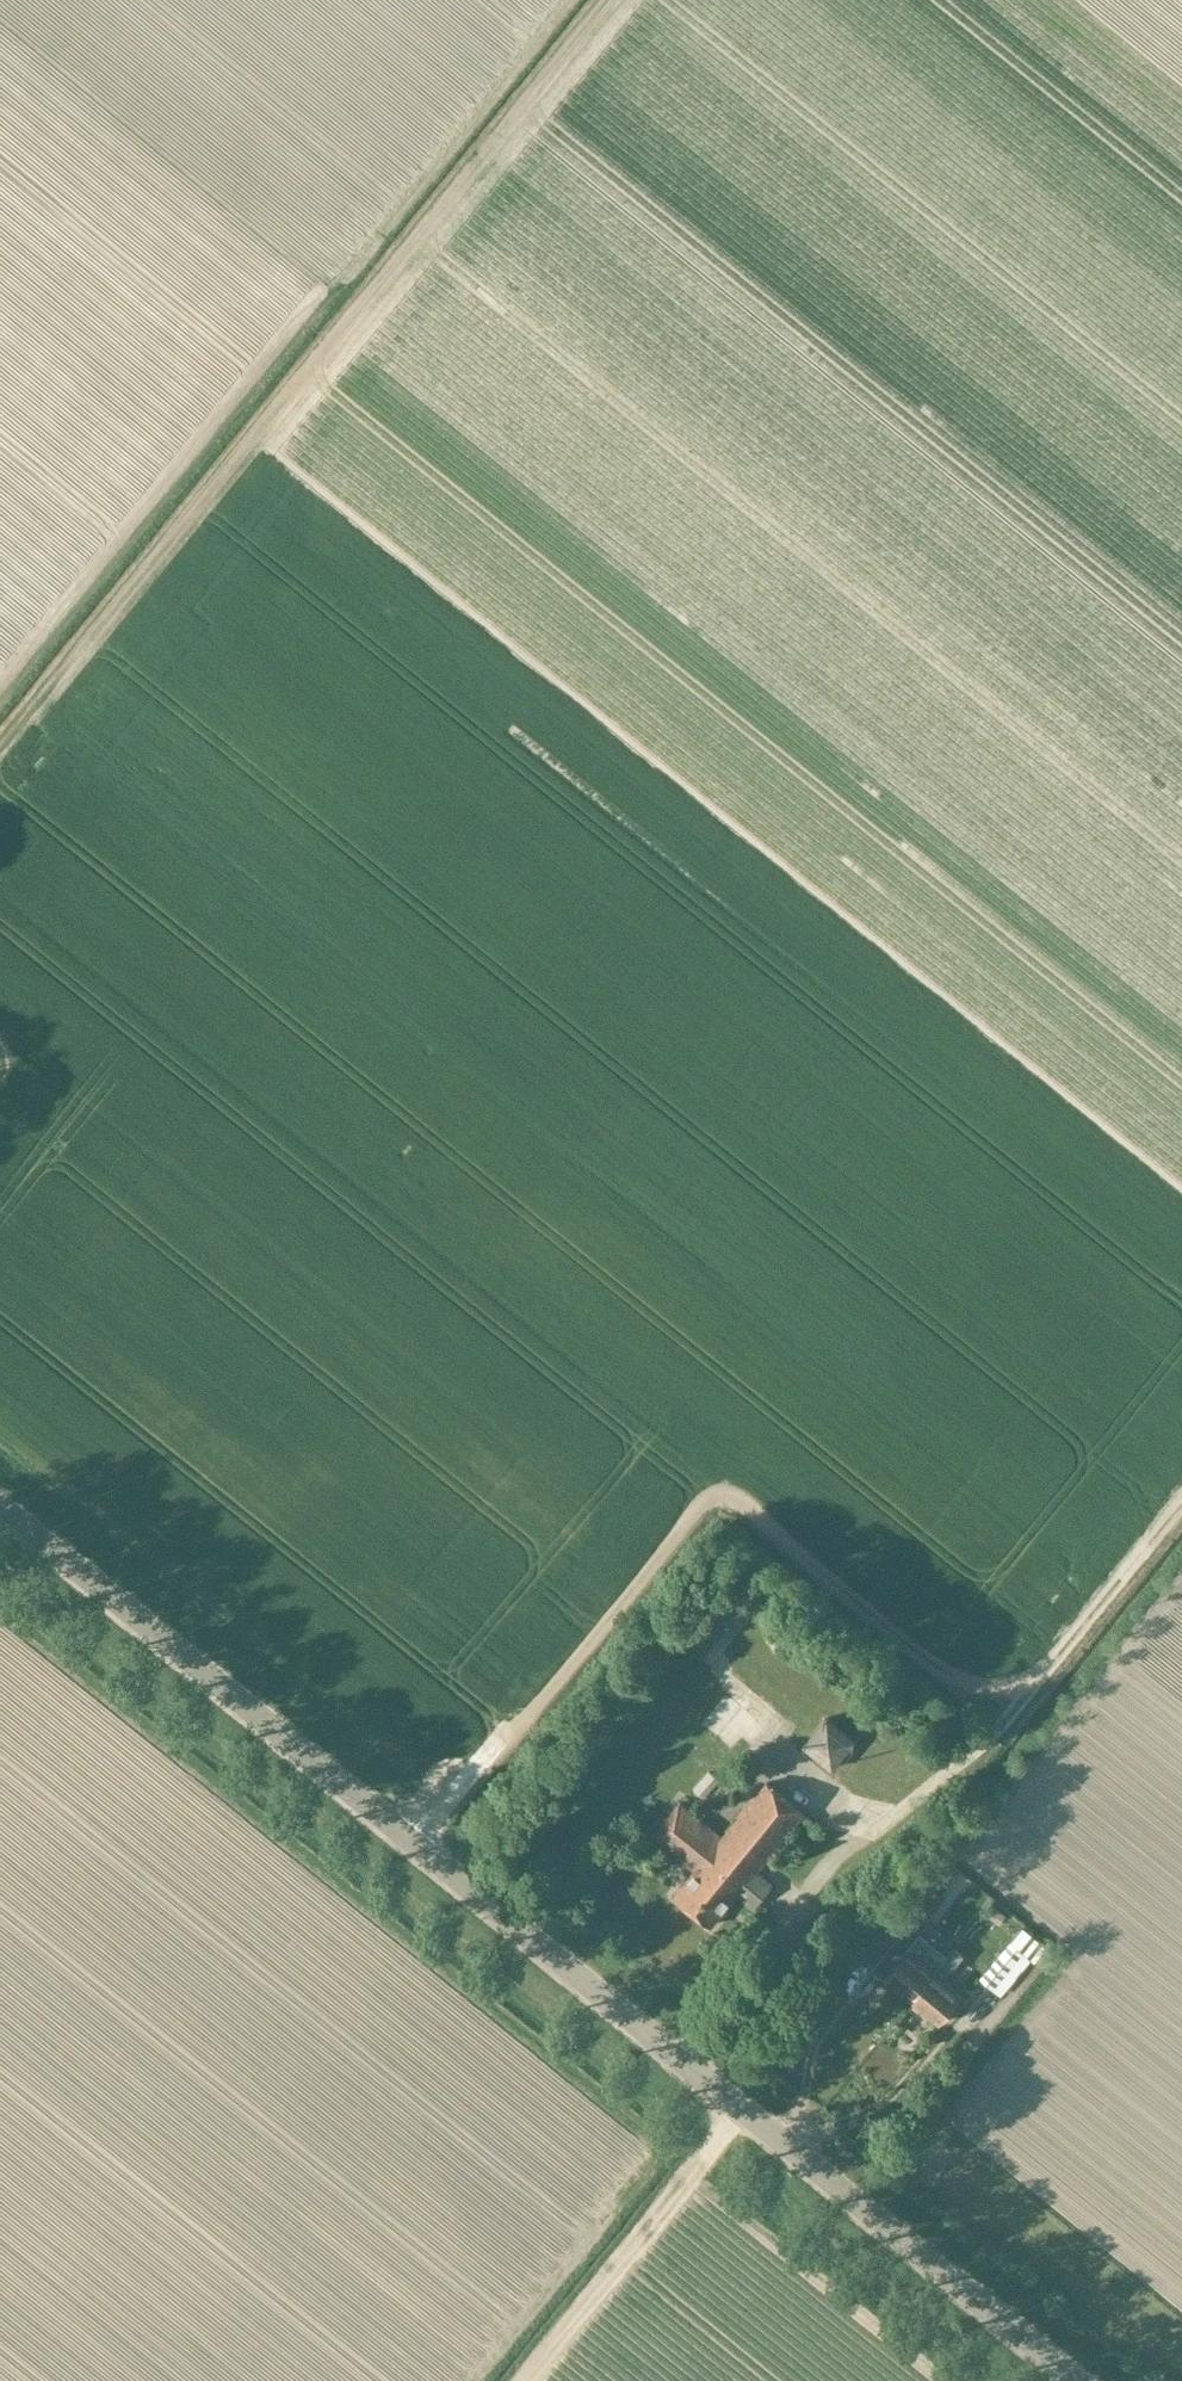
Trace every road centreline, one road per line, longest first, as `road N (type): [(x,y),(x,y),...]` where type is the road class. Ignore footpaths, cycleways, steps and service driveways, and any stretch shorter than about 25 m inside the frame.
road 1 (secondary): [(1076,2380),(0,1507)]

